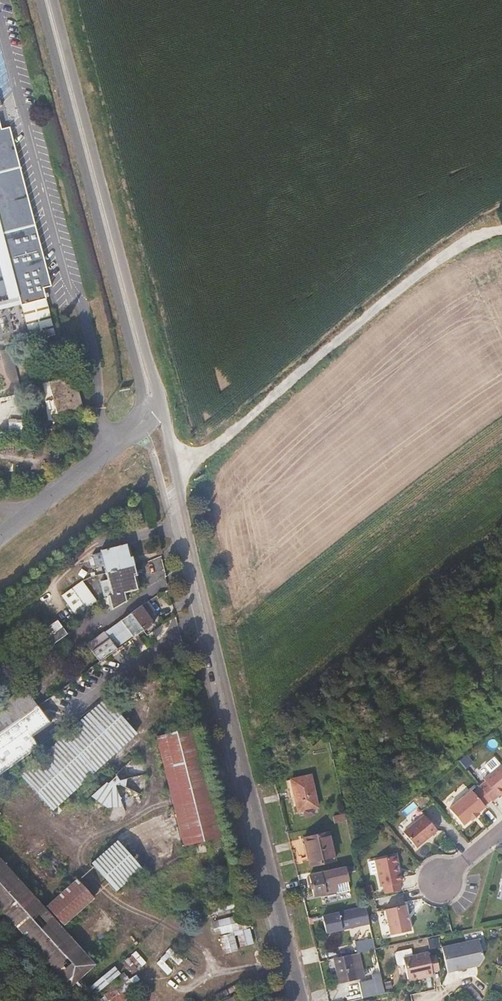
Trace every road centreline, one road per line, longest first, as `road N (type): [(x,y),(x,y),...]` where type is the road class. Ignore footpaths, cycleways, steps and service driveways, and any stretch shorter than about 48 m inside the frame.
road 1 (tertiary): [(300,1000),(160,403)]
road 2 (tertiary): [(160,403),(53,0)]
road 3 (unclassified): [(42,0),(142,404)]
road 4 (unclassified): [(124,439),(0,534)]

